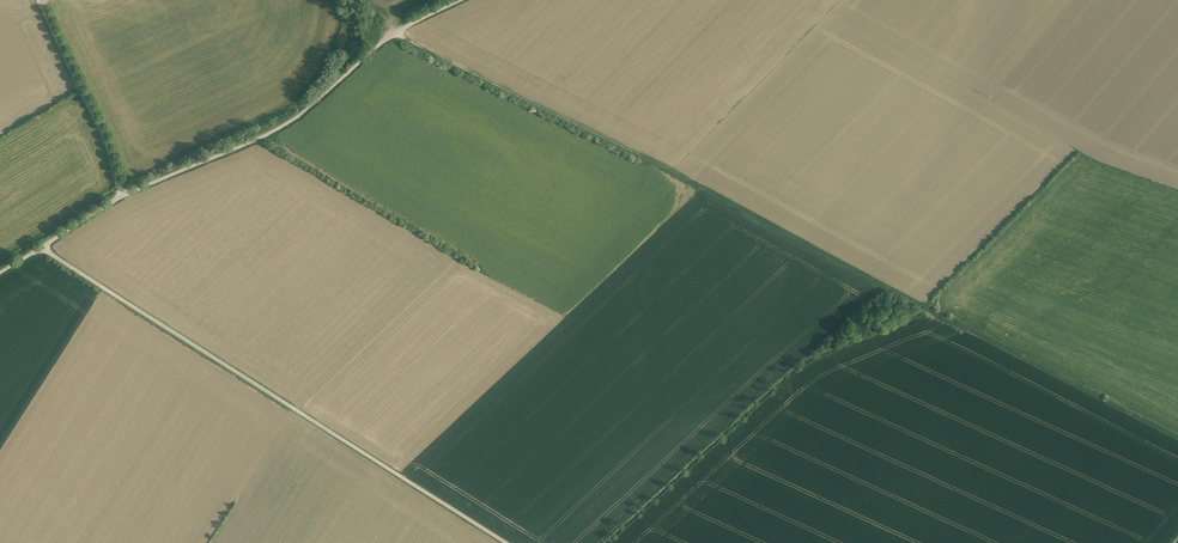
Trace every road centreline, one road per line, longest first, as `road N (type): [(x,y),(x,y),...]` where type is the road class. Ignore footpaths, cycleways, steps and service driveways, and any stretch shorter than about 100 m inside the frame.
road 1 (track): [(42,249),(506,542)]
road 2 (unclassified): [(459,0),(377,45),(295,120),(122,196),(0,274)]

